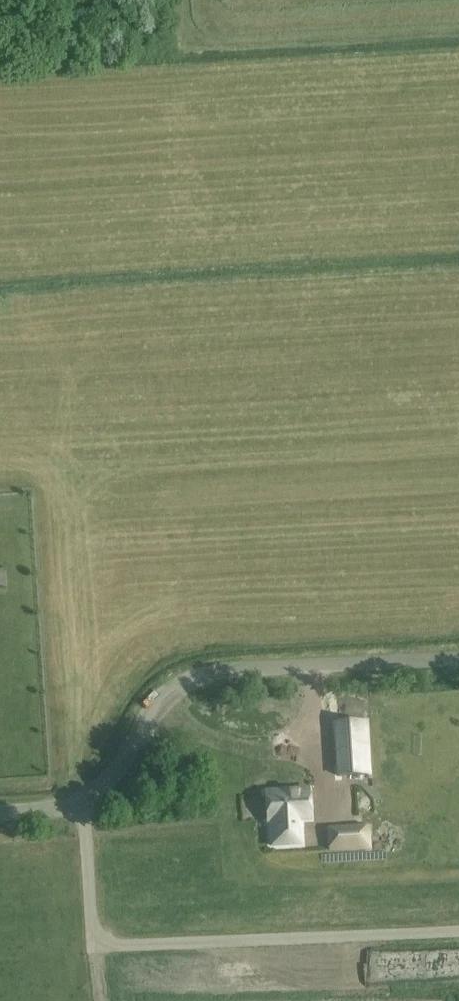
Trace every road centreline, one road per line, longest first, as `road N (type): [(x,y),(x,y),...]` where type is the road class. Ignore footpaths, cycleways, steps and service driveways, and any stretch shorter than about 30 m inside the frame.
road 1 (unclassified): [(0,811),(94,794),(121,767),(147,716),(186,680),(217,671),(458,657)]

